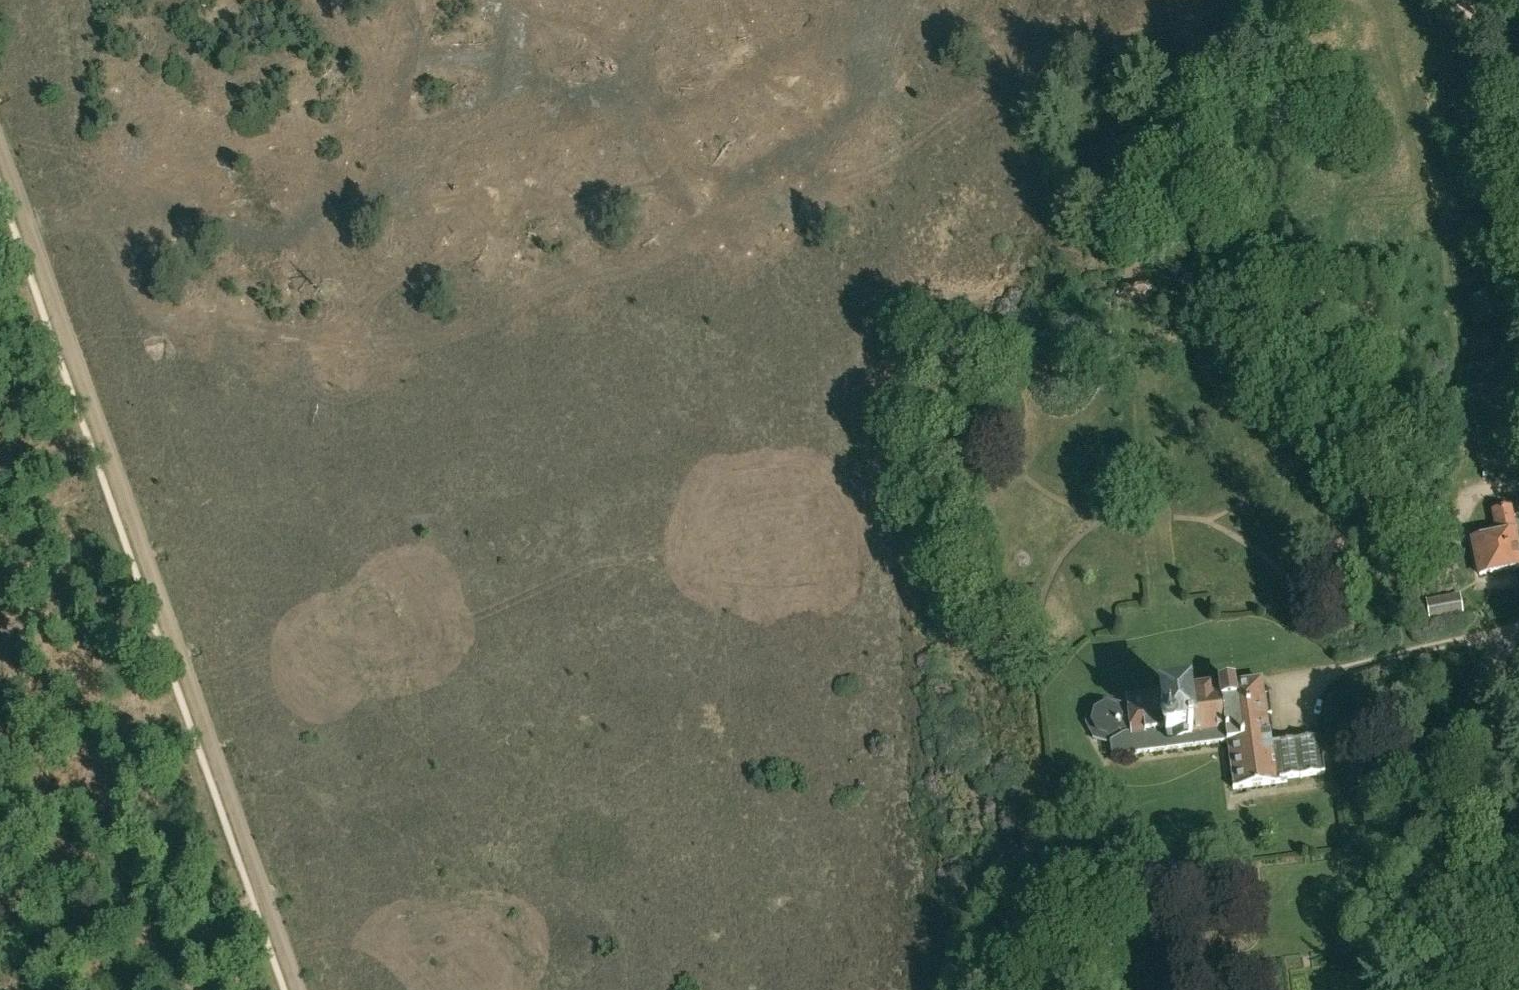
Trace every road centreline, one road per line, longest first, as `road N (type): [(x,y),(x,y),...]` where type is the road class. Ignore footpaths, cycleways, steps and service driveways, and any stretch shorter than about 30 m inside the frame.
road 1 (track): [(303,989),(0,136)]
road 2 (track): [(1263,0),(1256,69),(1165,183),(1136,260),(1156,517)]
road 3 (track): [(1502,649),(1464,694),(1452,748),(1501,890)]

